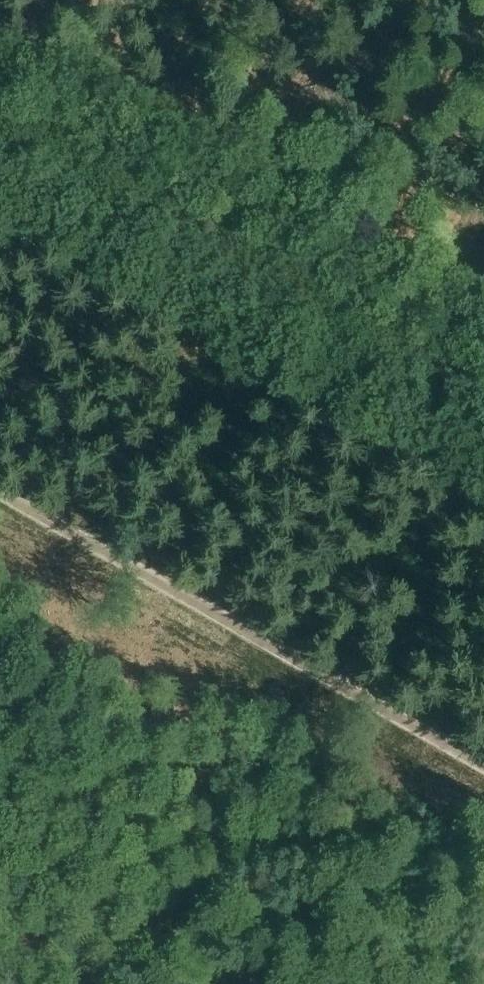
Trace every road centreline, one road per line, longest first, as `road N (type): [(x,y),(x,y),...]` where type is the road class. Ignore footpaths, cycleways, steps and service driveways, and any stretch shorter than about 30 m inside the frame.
road 1 (track): [(483,766),(0,490)]
road 2 (track): [(0,52),(483,324)]

